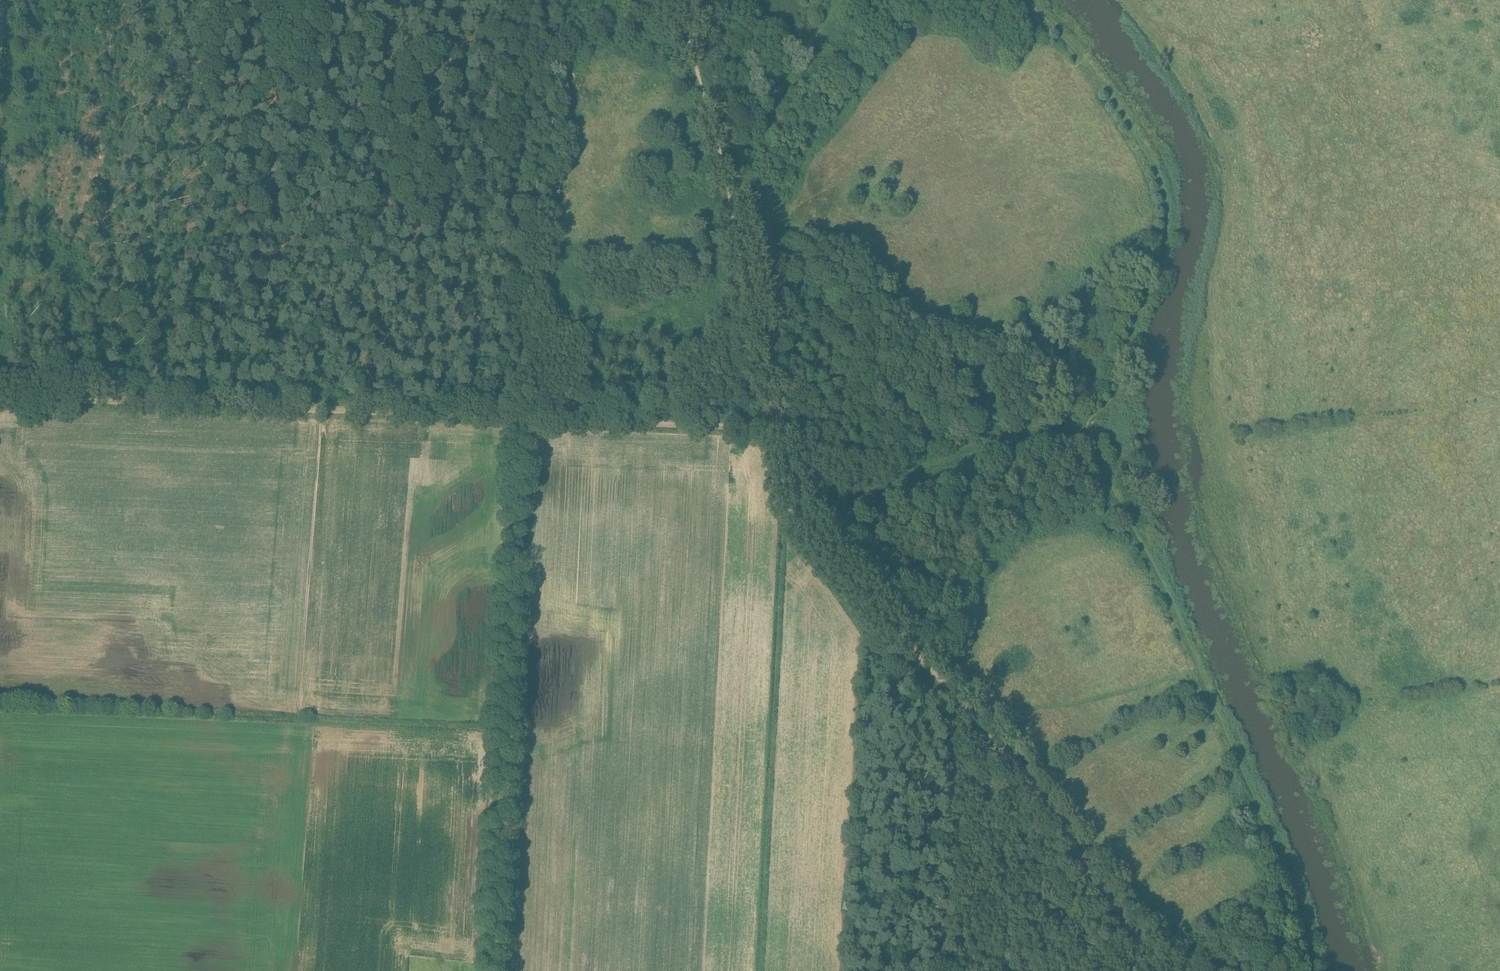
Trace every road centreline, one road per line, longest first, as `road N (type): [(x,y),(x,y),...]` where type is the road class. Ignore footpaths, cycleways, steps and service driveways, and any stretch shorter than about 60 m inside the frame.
road 1 (track): [(1154,970),(1026,777),(782,509),(702,114),(671,0)]
road 2 (track): [(492,970),(524,416)]
road 3 (track): [(0,396),(524,416)]
road 4 (track): [(1082,423),(889,475),(764,425)]
road 5 (track): [(524,416),(764,425)]

